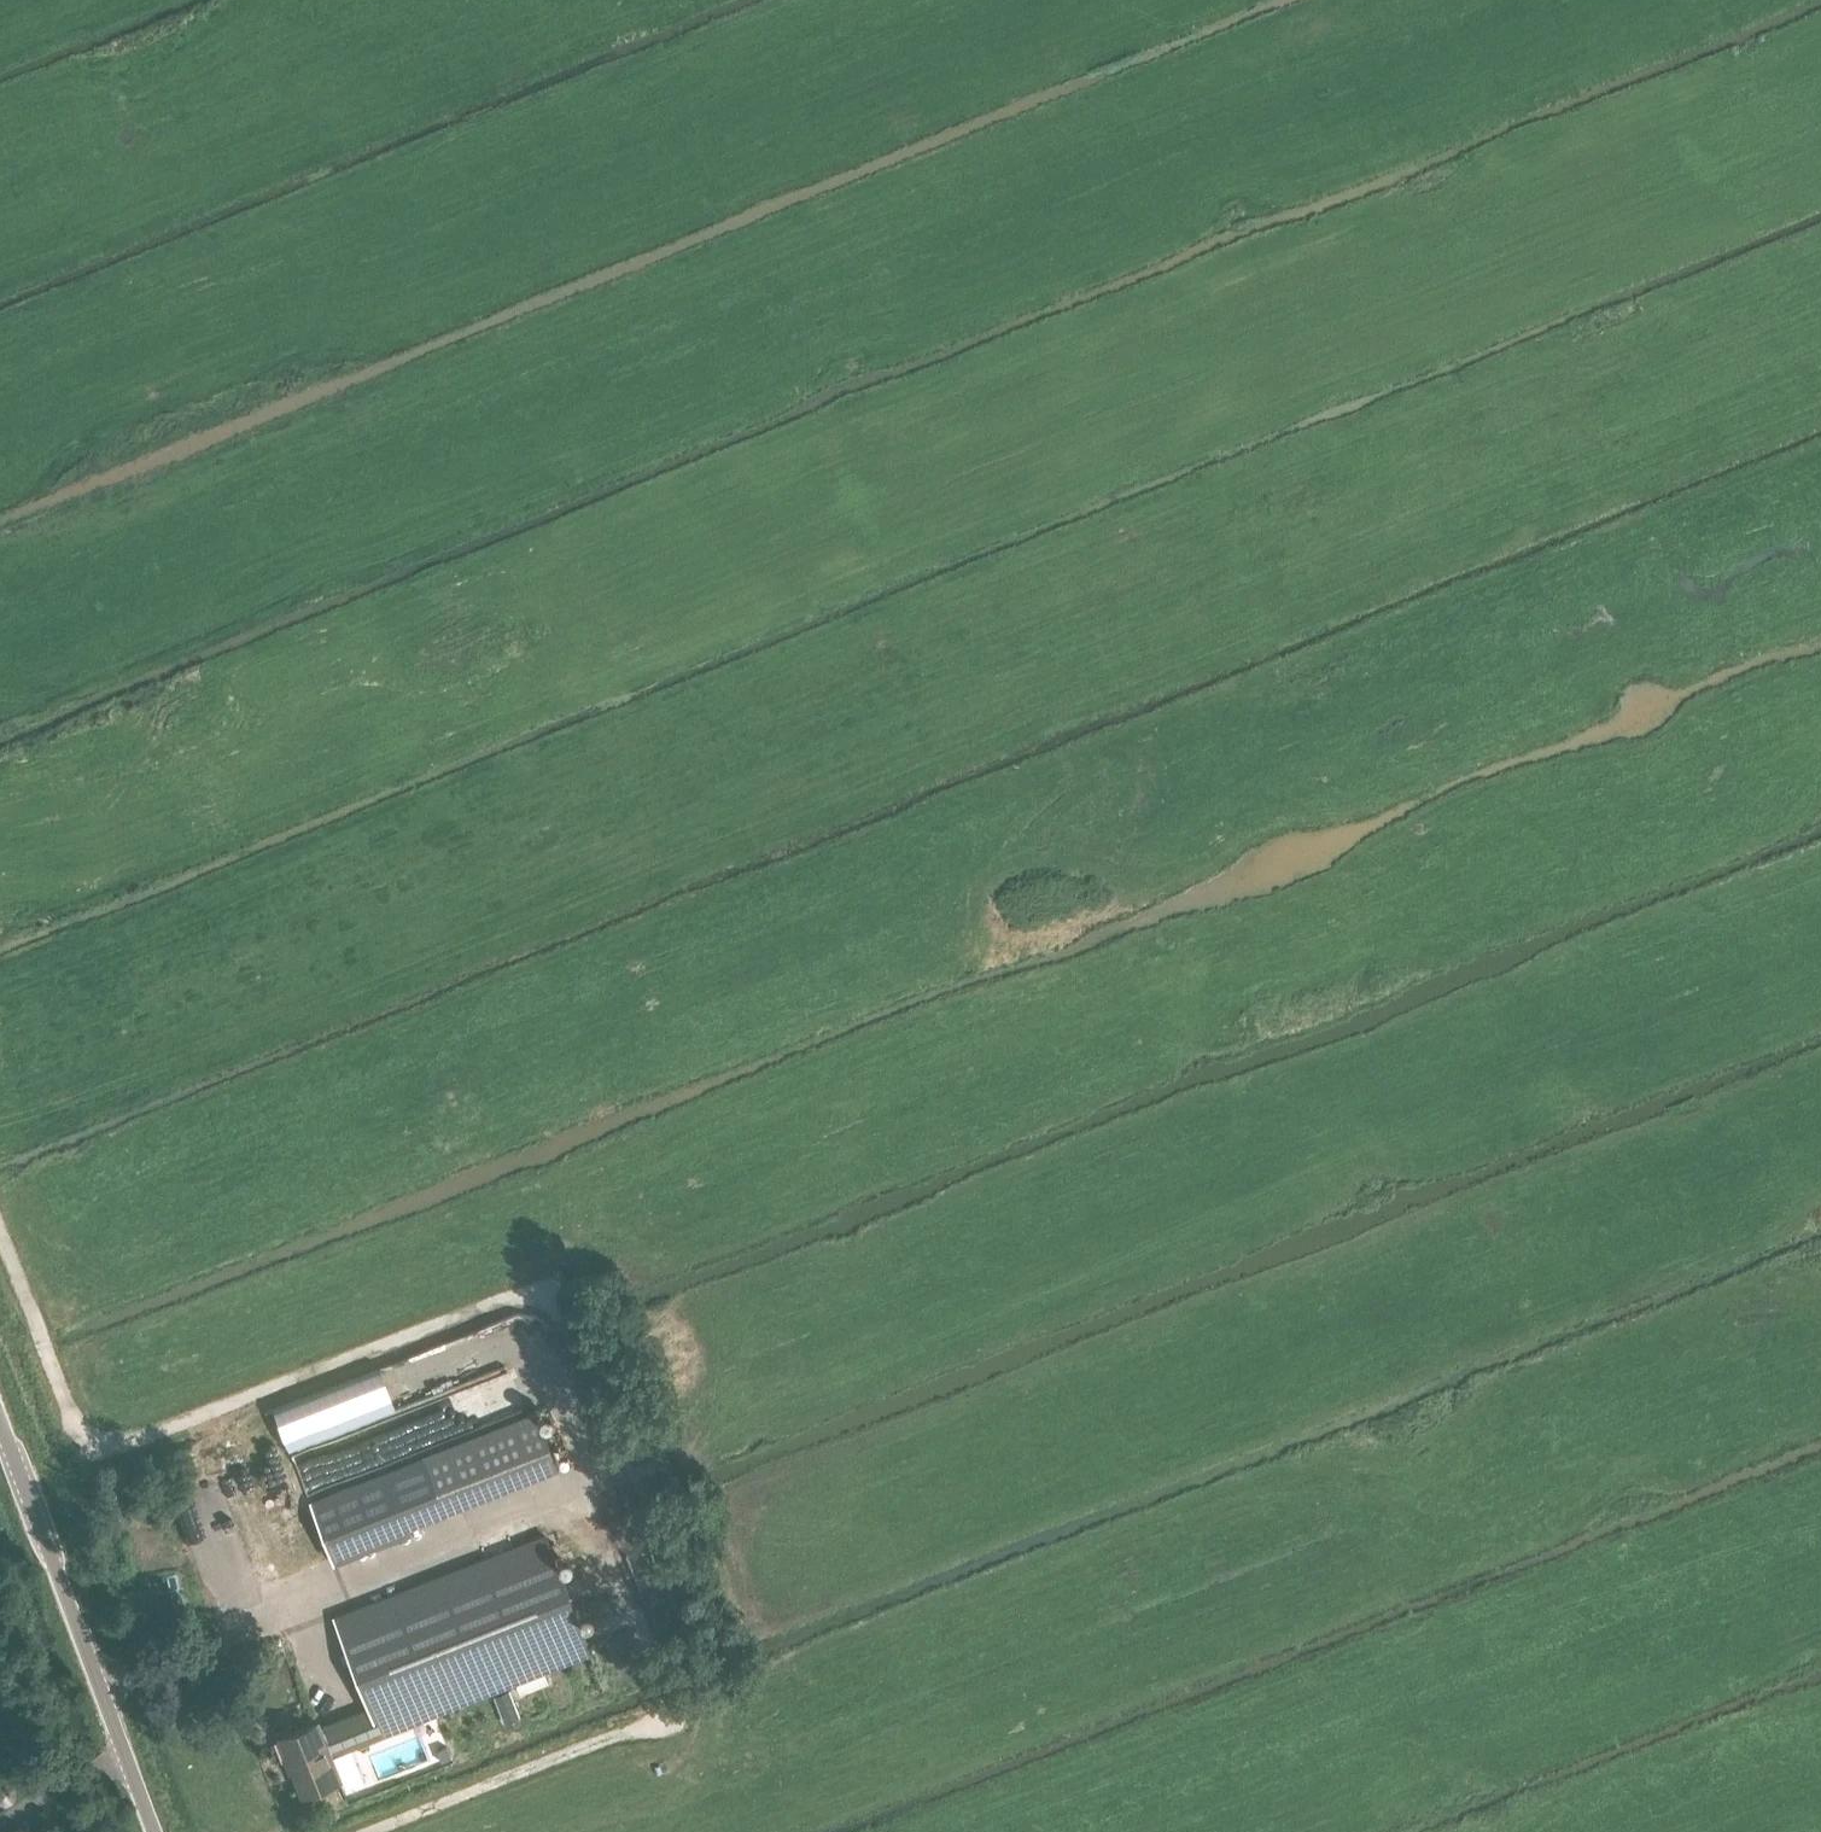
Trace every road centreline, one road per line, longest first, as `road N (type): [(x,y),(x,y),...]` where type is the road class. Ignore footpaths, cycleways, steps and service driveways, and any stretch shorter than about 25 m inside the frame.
road 1 (track): [(368,1831),(679,1712),(628,1615),(582,1492),(619,1446),(562,1312),(536,1292),(109,1448),(75,1434),(0,1228)]
road 2 (tertiary): [(151,1831),(0,1425)]

